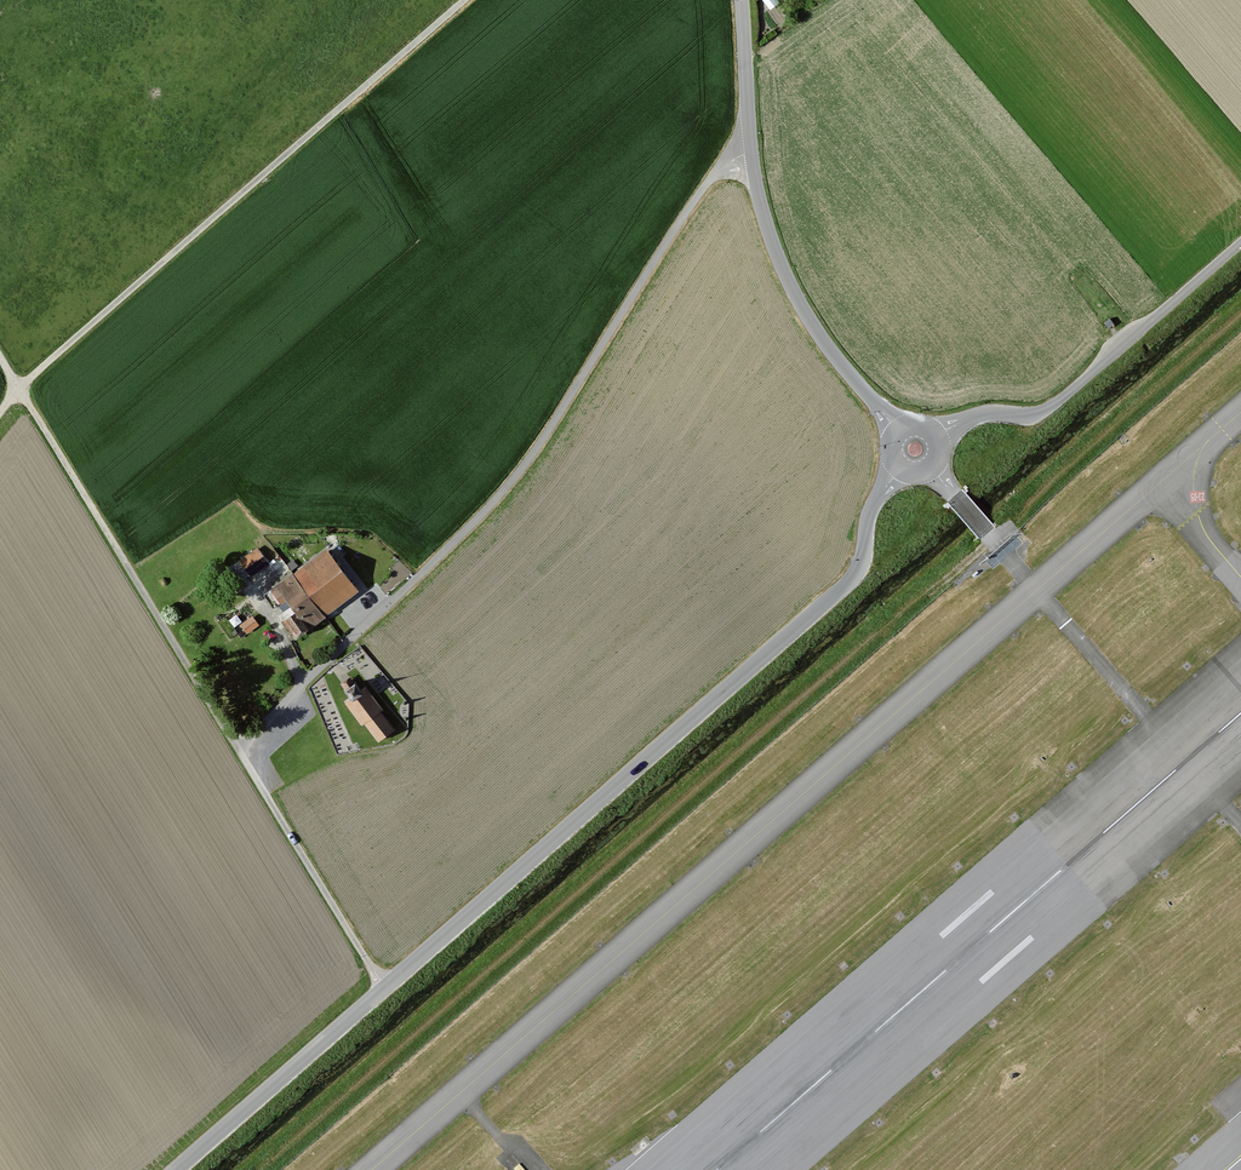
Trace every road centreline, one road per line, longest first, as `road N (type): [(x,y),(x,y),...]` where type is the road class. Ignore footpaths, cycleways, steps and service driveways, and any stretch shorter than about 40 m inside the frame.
road 1 (tertiary): [(901,468),(872,509),(860,567),(849,582),(177,1169)]
road 2 (track): [(752,153),(706,186),(511,482),(239,750)]
road 3 (track): [(385,987),(0,357)]
road 4 (track): [(0,412),(18,387),(464,0)]
road 5 (tertiary): [(741,0),(752,153),(769,234),(811,322),(899,431)]
road 6 (unclassified): [(931,467),(1240,824)]
road 7 (tertiary): [(1240,242),(1049,409),(978,416),(936,436)]

